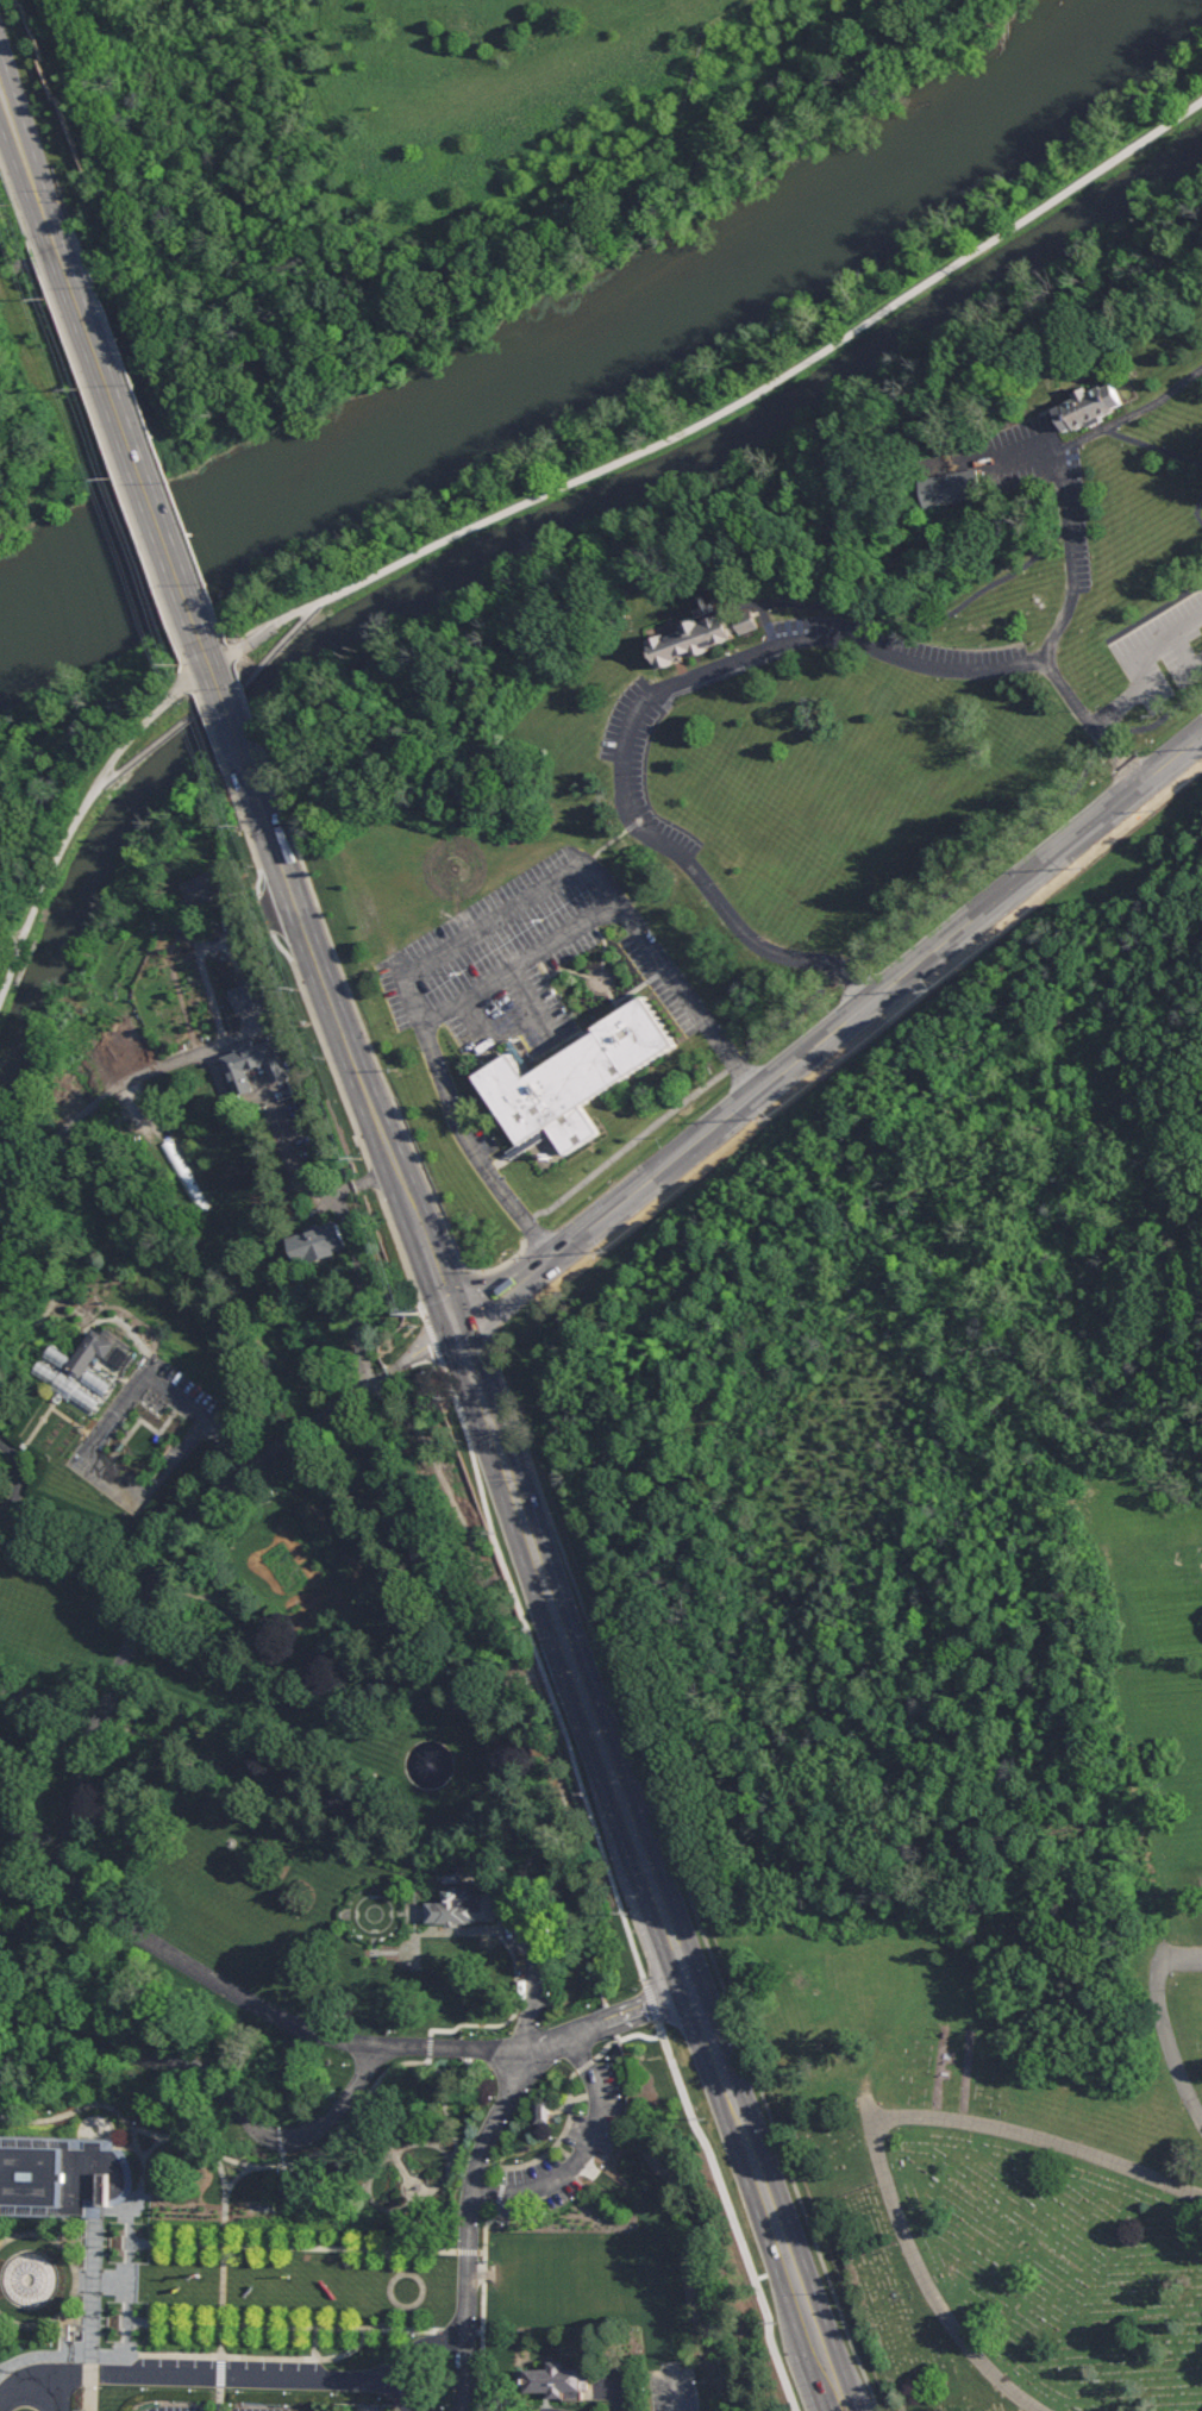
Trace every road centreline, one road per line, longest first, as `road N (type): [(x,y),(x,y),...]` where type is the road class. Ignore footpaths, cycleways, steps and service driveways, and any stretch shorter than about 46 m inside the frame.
road 1 (tertiary): [(1201,737),(458,1334)]
road 2 (primary): [(655,1867),(458,1334)]
road 3 (primary): [(417,1222),(246,770)]
road 4 (primary): [(201,640),(52,238)]
road 5 (primary): [(839,2403),(734,2091)]
road 6 (primary): [(52,238),(0,100)]
road 7 (primary): [(699,1986),(655,1867)]

